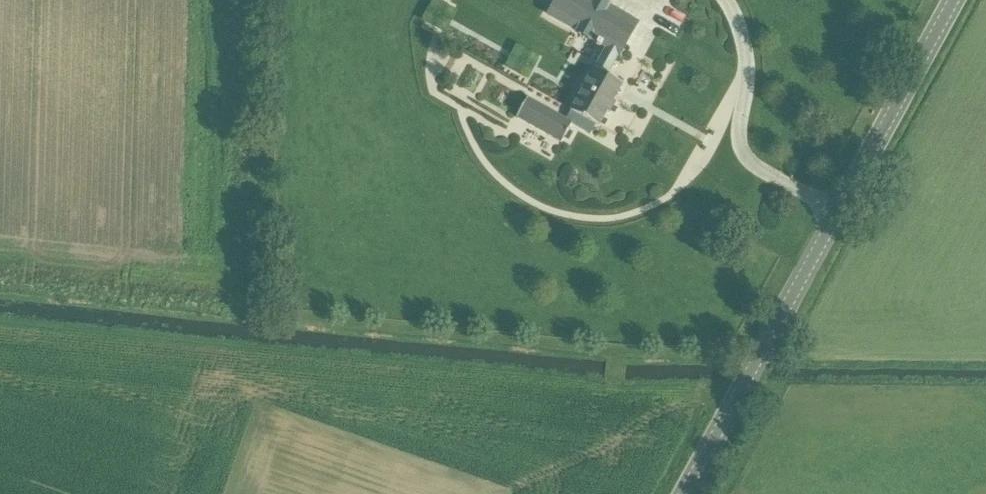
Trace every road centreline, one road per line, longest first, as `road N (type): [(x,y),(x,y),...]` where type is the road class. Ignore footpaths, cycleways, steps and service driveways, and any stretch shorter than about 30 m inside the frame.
road 1 (tertiary): [(684,493),(953,0)]

